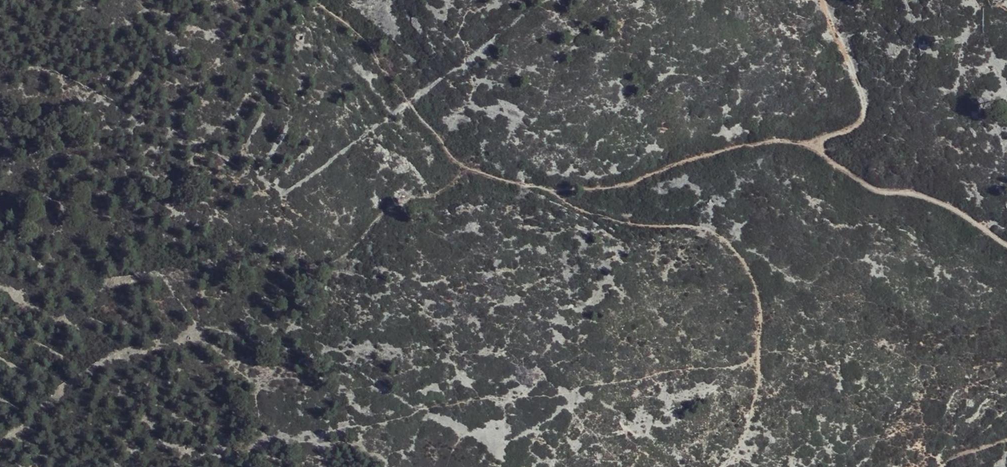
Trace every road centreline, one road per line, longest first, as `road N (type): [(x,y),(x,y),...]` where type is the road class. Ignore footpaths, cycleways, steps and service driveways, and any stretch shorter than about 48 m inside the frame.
road 1 (track): [(1006,245),(940,202),(864,185),(819,150),(820,141),(850,130),(865,114),(824,0)]

